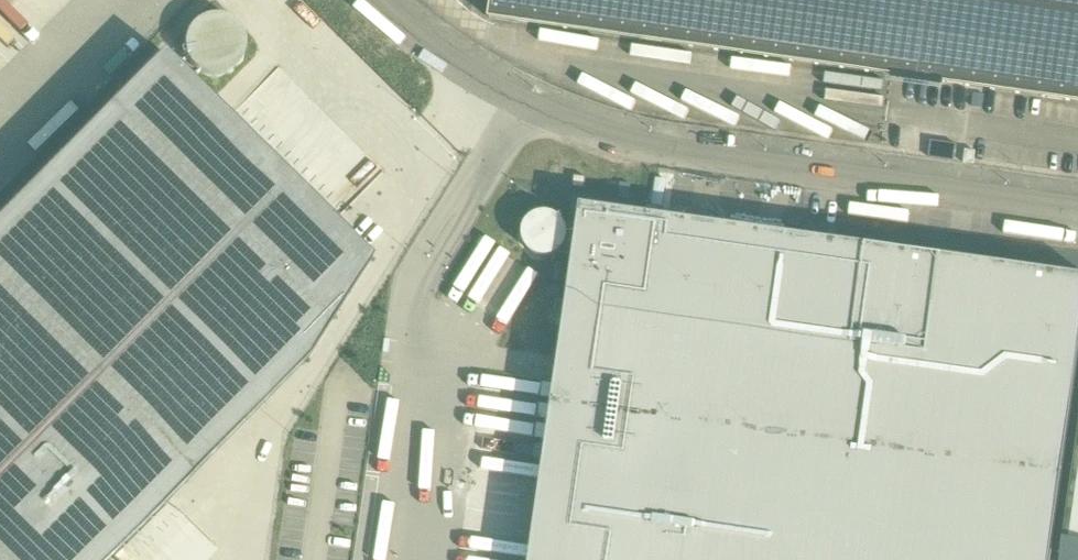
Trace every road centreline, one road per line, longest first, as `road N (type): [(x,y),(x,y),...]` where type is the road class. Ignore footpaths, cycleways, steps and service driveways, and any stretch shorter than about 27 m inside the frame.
road 1 (unclassified): [(371,0),(457,70),(595,133),(1077,212)]

